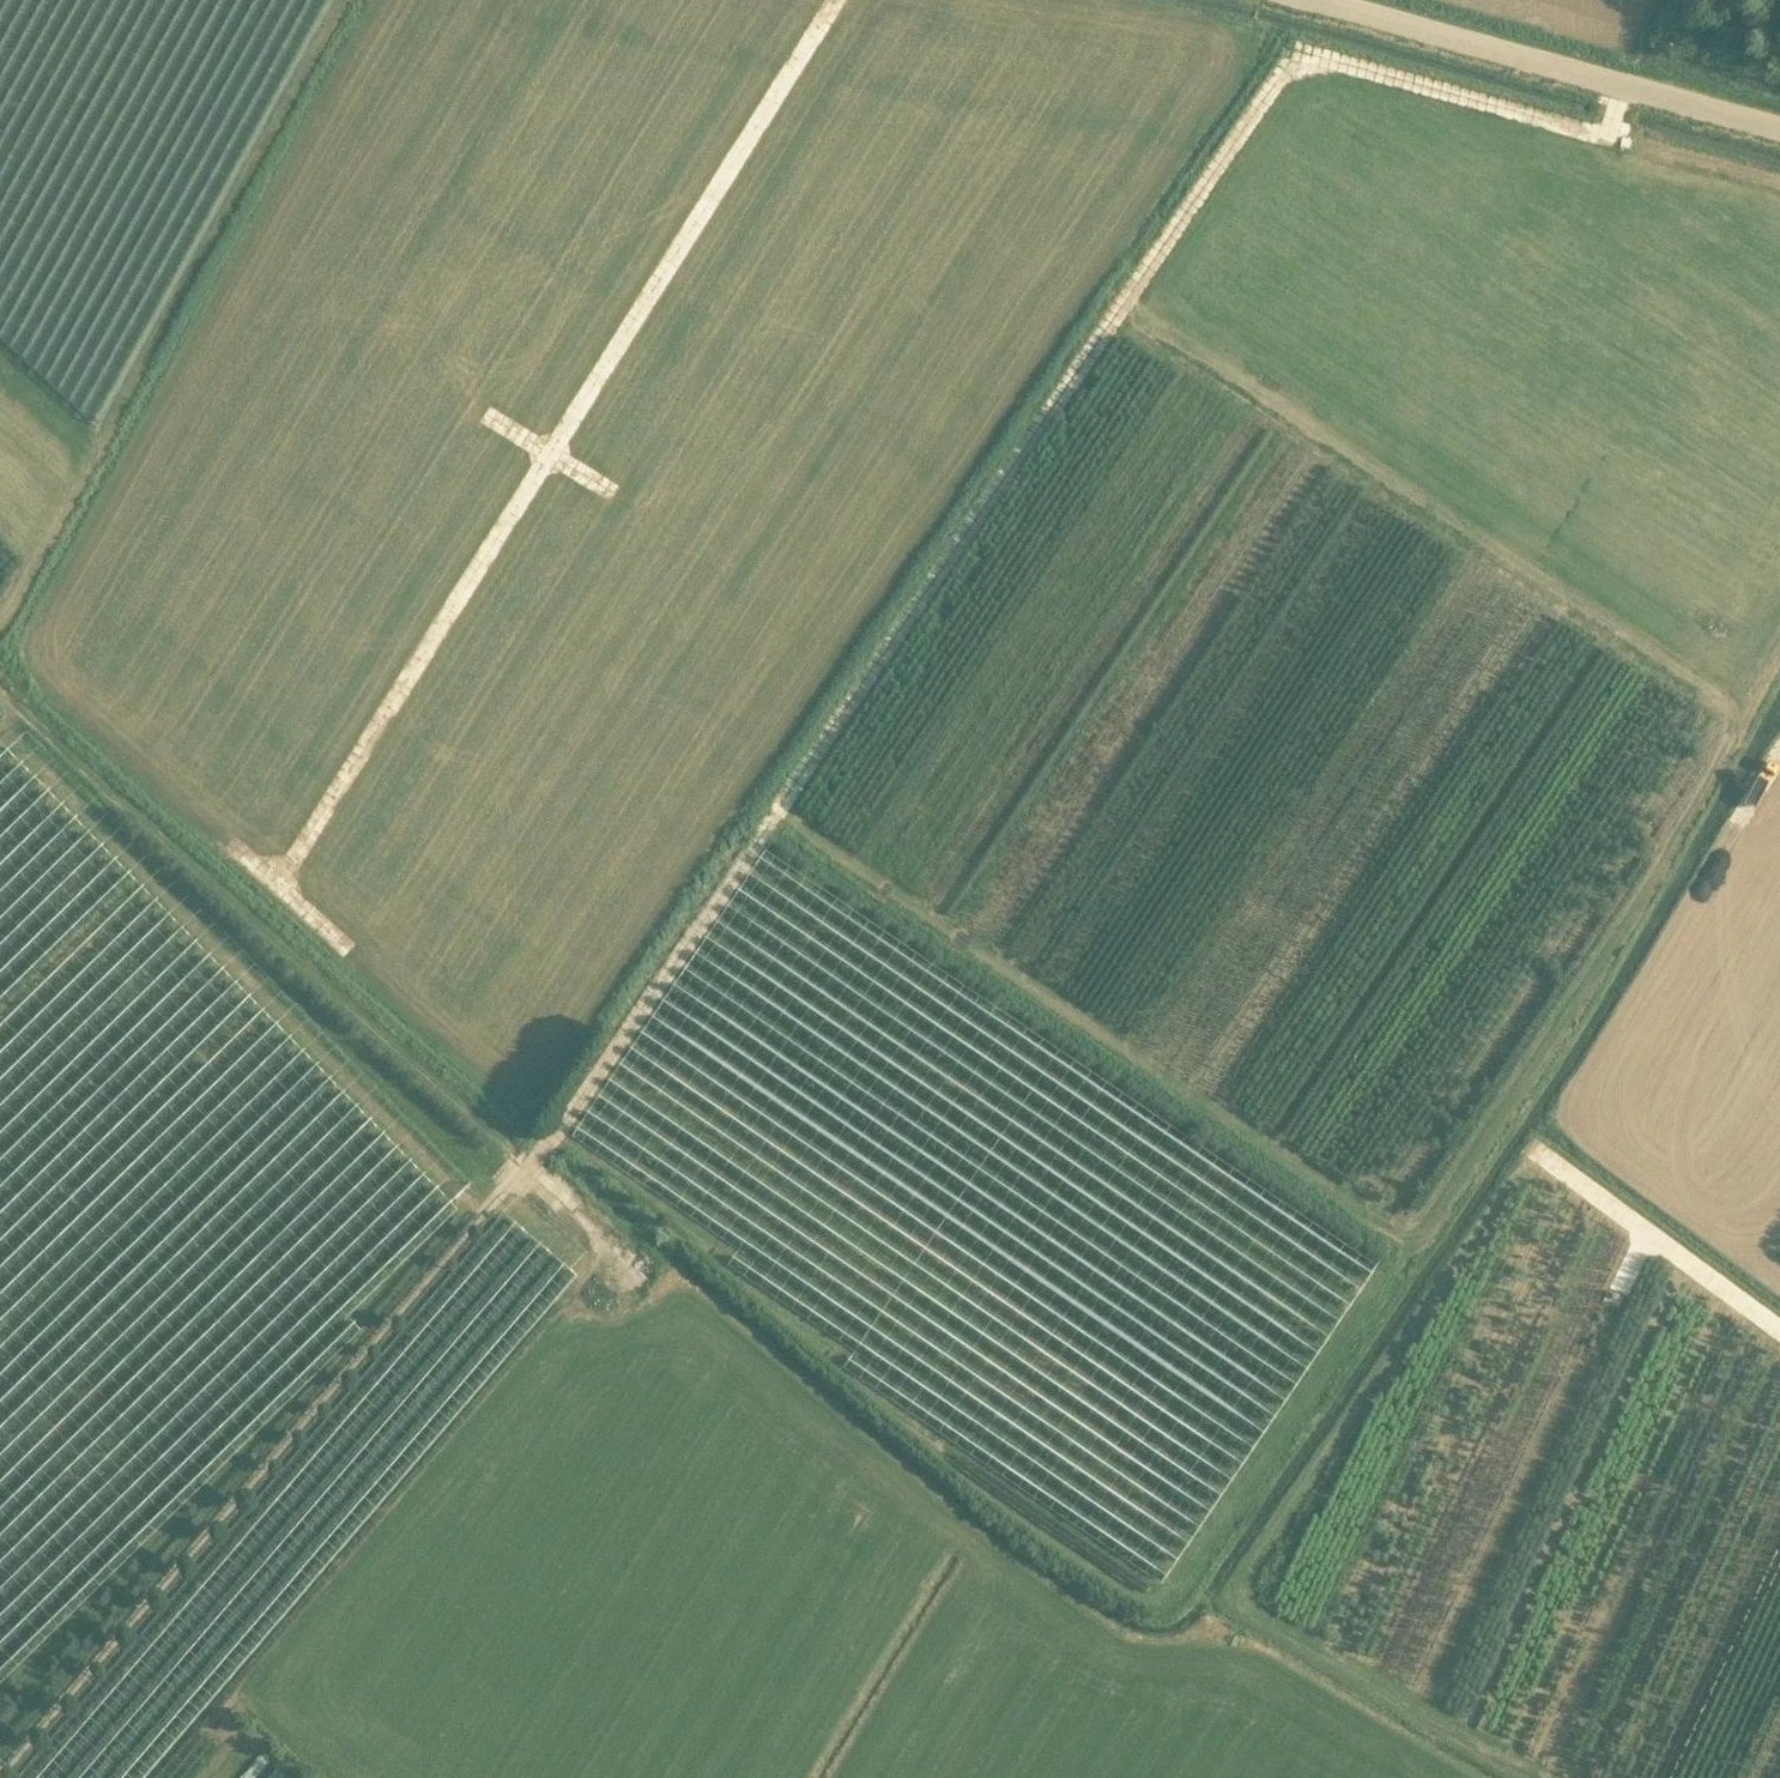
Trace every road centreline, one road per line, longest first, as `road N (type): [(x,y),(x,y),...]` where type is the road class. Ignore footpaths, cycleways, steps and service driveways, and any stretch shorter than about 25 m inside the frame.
road 1 (track): [(1545,1777),(1520,1772),(1264,1617),(1259,1601),(1277,1538),(1514,1182),(1532,1172),(1562,1175),(1779,1332)]
road 2 (track): [(1779,761),(1559,1106),(1560,1126),(1779,1288)]
road 3 (unclassified): [(1779,135),(1296,0)]

